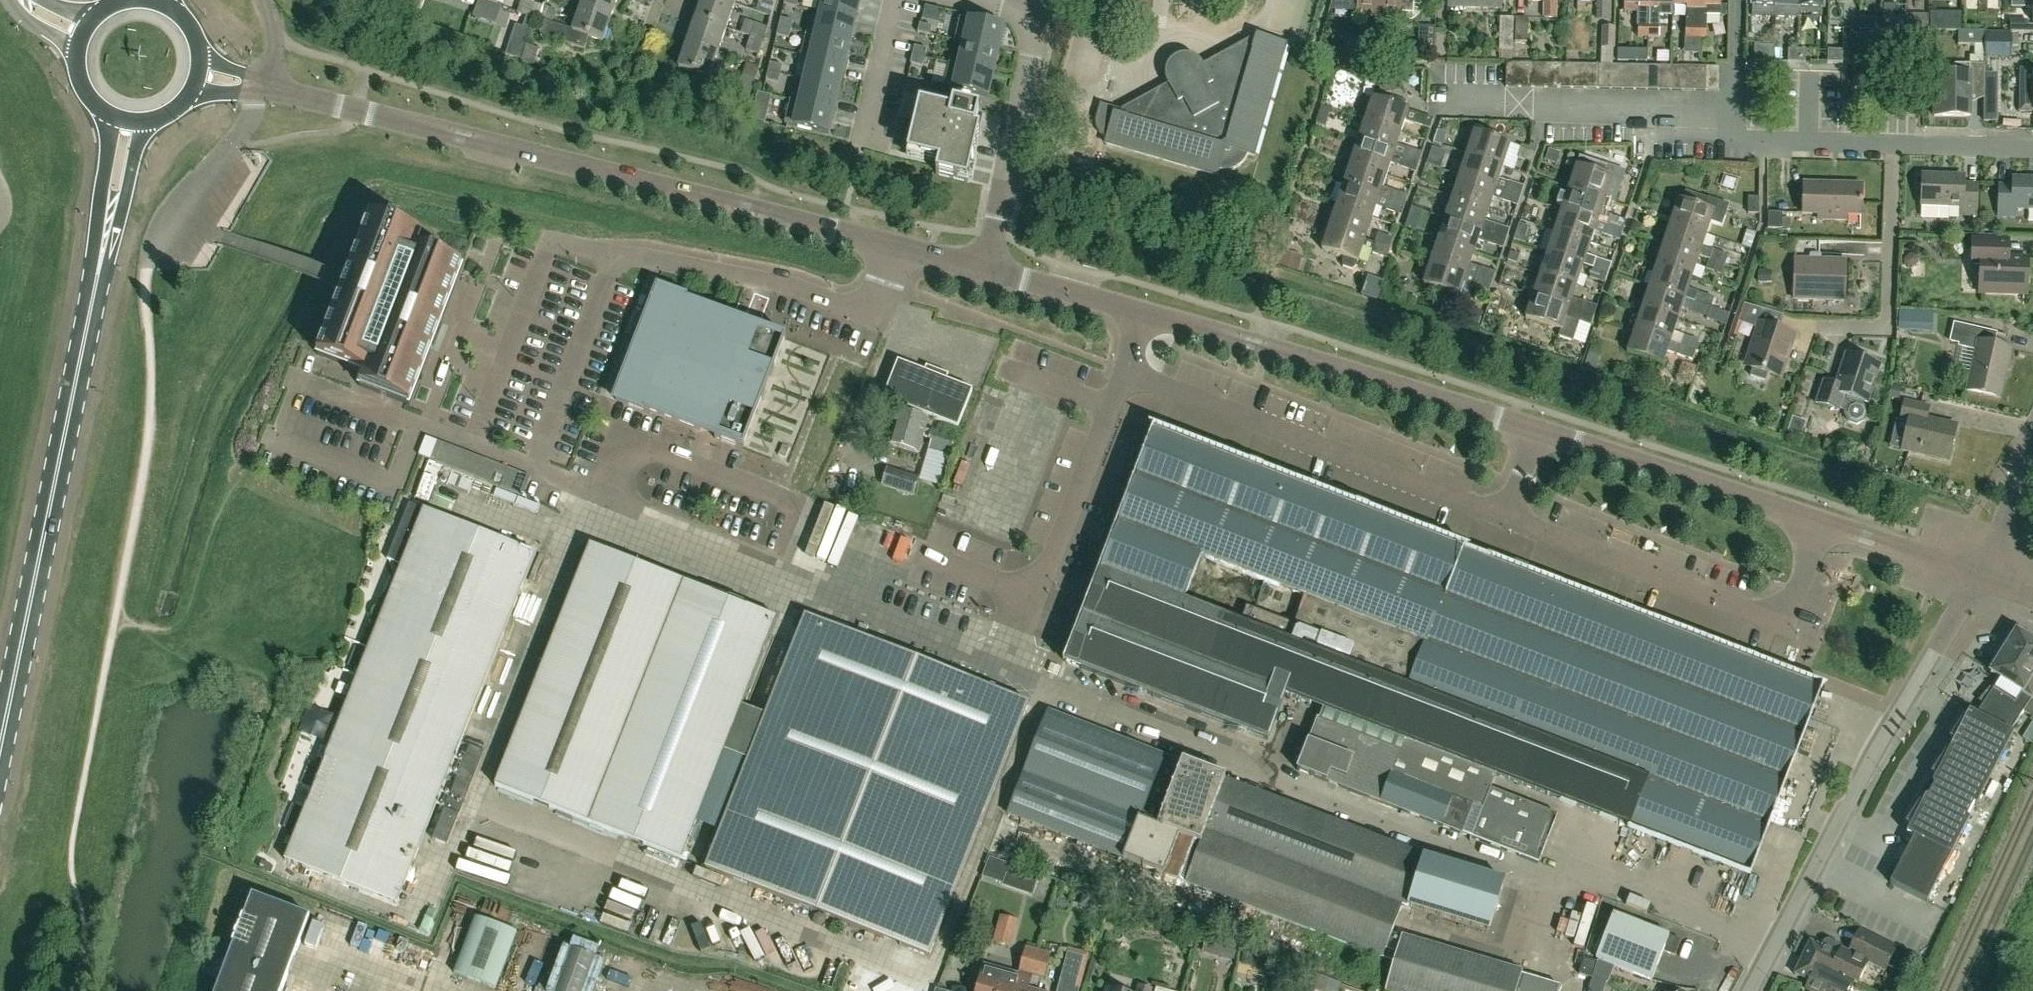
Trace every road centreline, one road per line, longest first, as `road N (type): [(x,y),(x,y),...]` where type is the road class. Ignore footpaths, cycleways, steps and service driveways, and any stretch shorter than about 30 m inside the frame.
road 1 (residential): [(1121,370),(1008,666),(602,504)]
road 2 (primary): [(0,755),(129,122)]
road 3 (tertiary): [(882,247),(261,86)]
road 4 (unclassified): [(1750,990),(1980,574)]
road 5 (residential): [(1503,515),(1121,370)]
road 6 (tertiary): [(1531,429),(1139,314)]
road 7 (residential): [(1818,521),(1782,619),(1503,515)]
road 8 (residential): [(1736,107),(1430,98)]
road 9 (tertiary): [(1818,521),(1531,429)]
road 10 (residential): [(882,247),(859,311),(662,256)]
road 11 (residential): [(1796,324),(1881,325),(1892,143)]
road 12 (residential): [(981,271),(1041,13)]
road 13 (residential): [(1892,143),(1736,137),(1736,107)]
road 14 (tertiary): [(1980,574),(1818,521)]
road 15 (tertiary): [(1139,314),(981,271)]
road 16 (residential): [(2032,146),(1892,143)]
road 17 (residential): [(902,0),(875,132)]
road 18 (residential): [(1980,574),(2032,455)]

